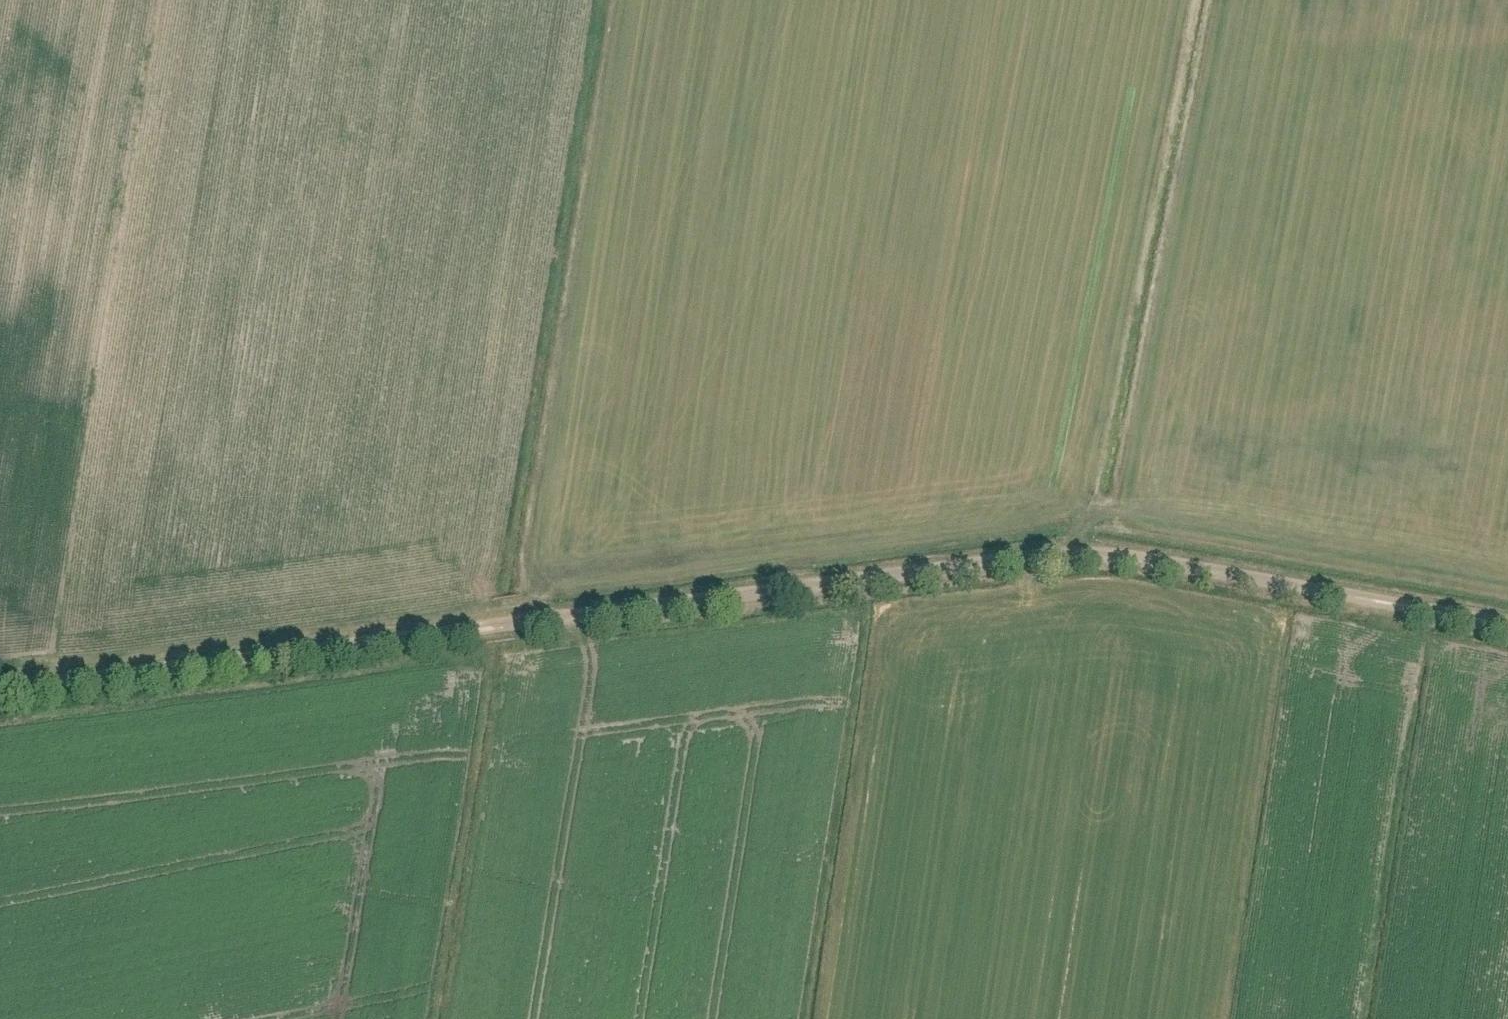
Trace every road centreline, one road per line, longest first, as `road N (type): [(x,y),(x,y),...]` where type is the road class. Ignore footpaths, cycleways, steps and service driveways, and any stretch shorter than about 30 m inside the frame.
road 1 (unclassified): [(1050,539),(0,683)]
road 2 (track): [(1507,618),(1050,539)]

